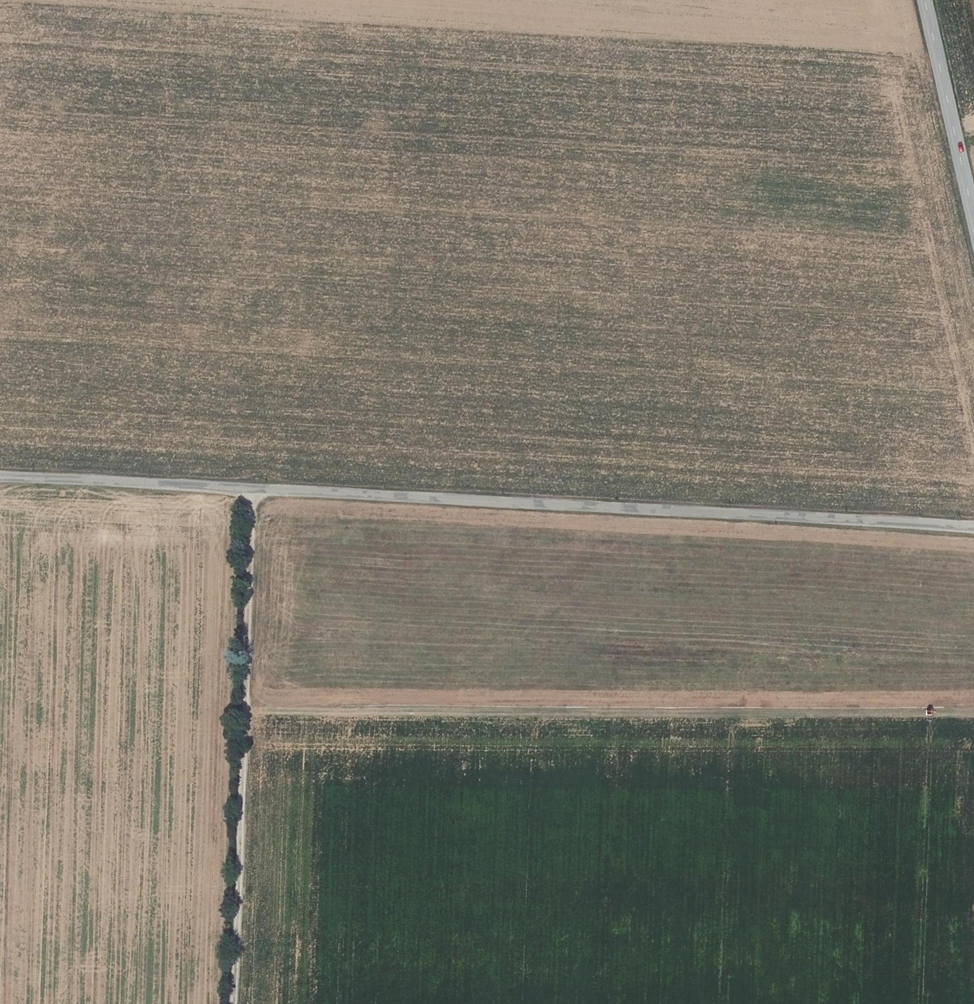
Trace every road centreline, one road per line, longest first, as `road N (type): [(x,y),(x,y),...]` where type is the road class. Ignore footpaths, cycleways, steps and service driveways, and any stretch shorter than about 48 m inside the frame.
road 1 (unclassified): [(973,525),(0,482)]
road 2 (track): [(235,1003),(250,489)]
road 3 (tertiary): [(926,0),(973,206)]

